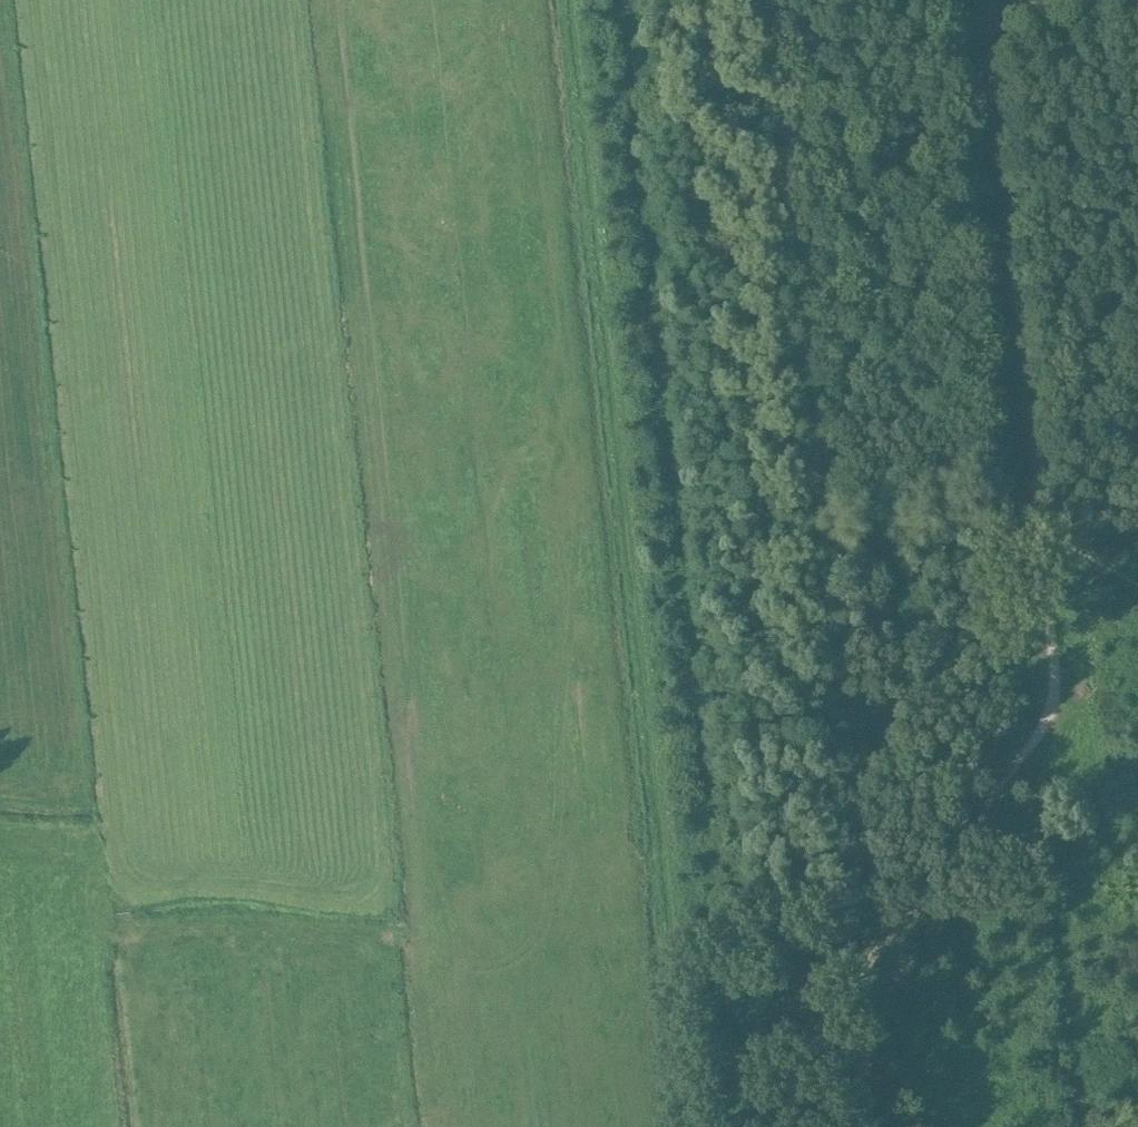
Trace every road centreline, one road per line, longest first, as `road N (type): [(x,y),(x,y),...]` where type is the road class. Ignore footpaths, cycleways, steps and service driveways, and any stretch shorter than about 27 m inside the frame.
road 1 (track): [(792,1126),(790,1103),(806,1058),(1048,726),(1058,694),(1041,533)]
road 2 (track): [(1041,533),(984,5)]

